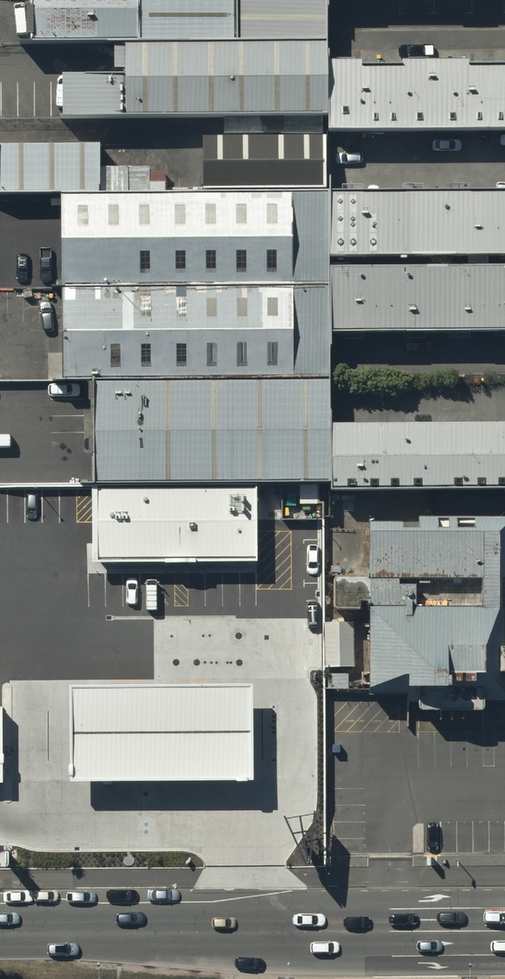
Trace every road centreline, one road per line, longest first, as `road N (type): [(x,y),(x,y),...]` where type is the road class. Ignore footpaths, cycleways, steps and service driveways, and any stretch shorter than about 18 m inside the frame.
road 1 (trunk): [(0,933),(504,930)]

